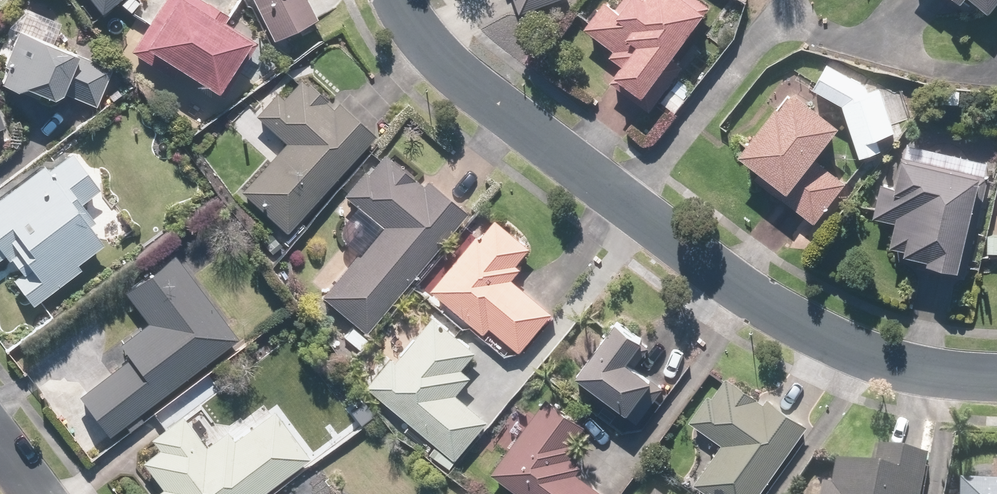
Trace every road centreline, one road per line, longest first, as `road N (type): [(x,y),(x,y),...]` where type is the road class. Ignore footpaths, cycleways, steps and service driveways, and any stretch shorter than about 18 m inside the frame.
road 1 (residential): [(996,378),(933,375),(819,337),(460,76),(401,0)]

